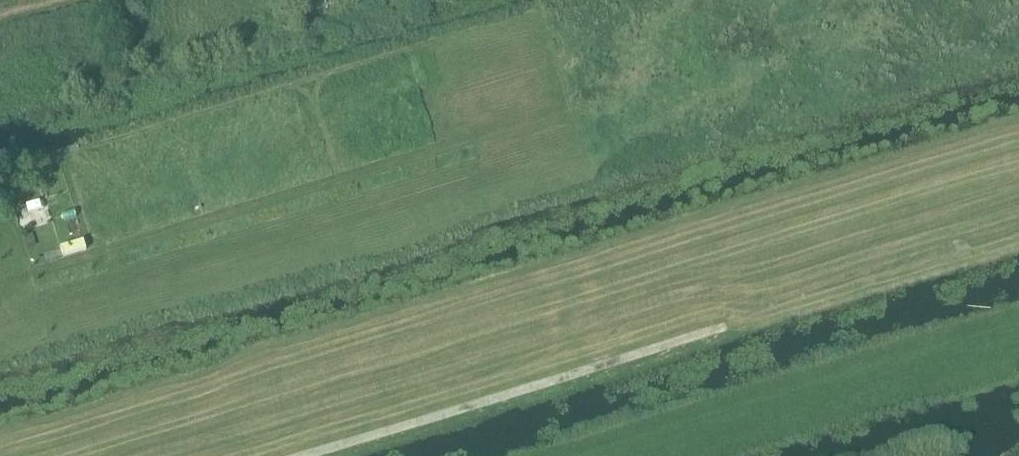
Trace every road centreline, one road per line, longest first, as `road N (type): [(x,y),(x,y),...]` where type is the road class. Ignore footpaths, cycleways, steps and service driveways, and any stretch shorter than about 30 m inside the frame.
road 1 (track): [(297,455),(723,329),(815,287),(1018,216)]

